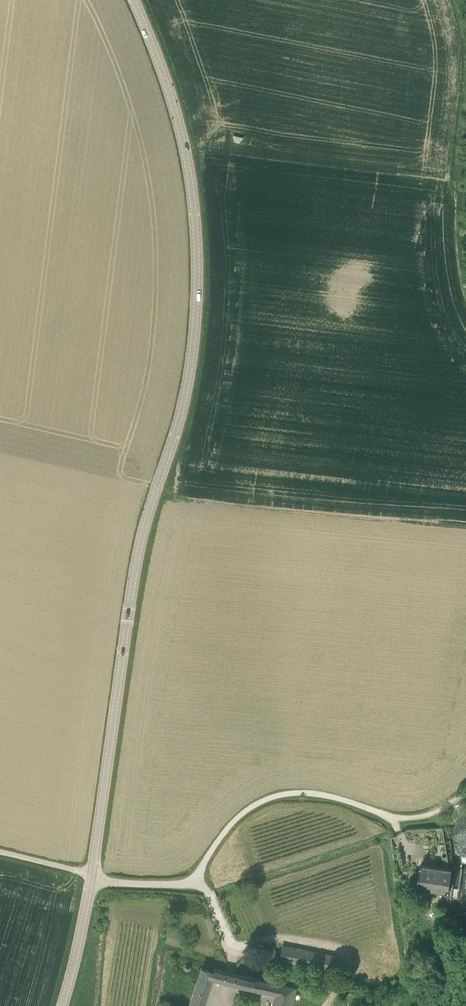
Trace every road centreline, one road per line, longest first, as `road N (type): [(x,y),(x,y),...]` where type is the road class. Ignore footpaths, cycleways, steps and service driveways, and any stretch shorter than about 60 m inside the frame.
road 1 (secondary): [(92,876),(132,586),(187,390),(197,304),(185,151),(135,0)]
road 2 (track): [(201,872),(234,820),(274,797),(327,796),(393,820)]
road 3 (secondary): [(61,1005),(92,876)]

